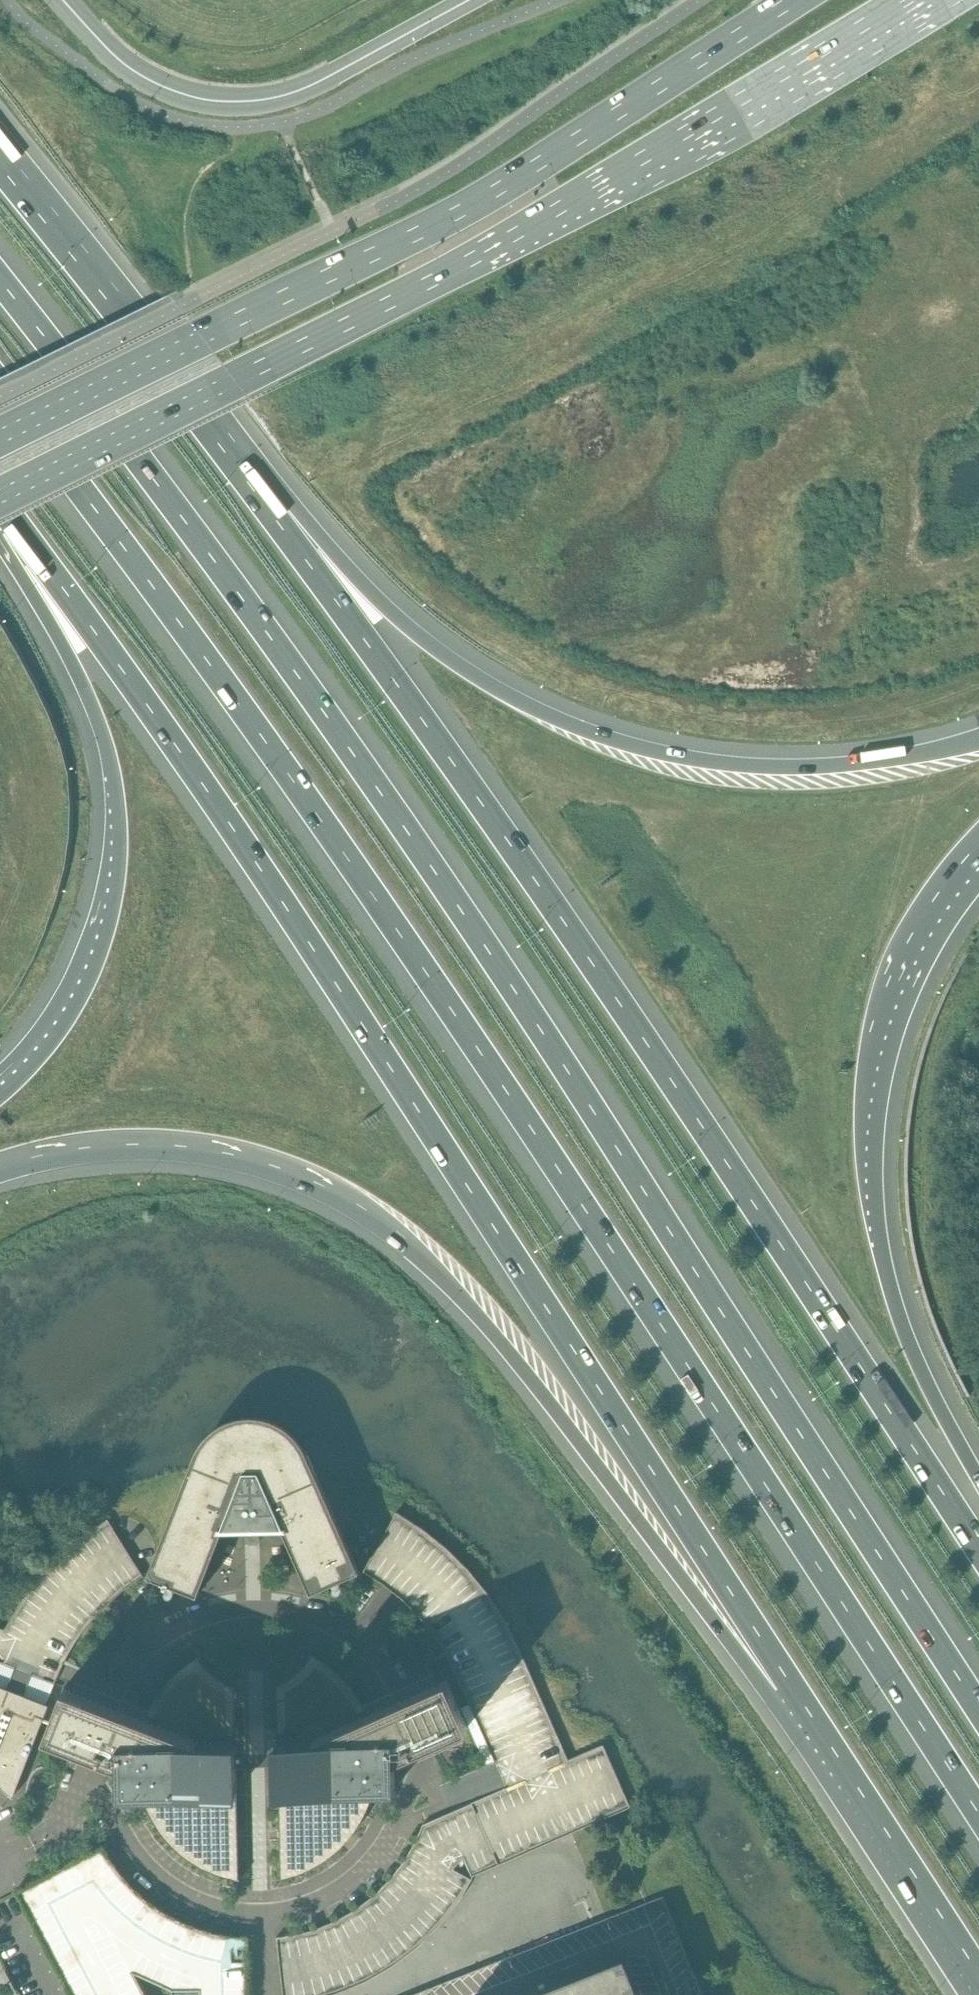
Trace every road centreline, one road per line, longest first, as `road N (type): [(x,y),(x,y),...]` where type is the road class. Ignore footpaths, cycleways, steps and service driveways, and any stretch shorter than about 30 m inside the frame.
road 1 (motorway): [(0,385),(115,535),(525,1128),(978,1820)]
road 2 (motorway): [(978,1707),(325,713),(175,499),(0,279)]
road 3 (motorway): [(13,522),(207,788),(793,1688)]
road 4 (motorway): [(978,1541),(670,1062),(236,455)]
road 5 (secondary): [(0,496),(462,264),(906,0)]
road 6 (motorway): [(0,1171),(128,1149),(198,1155),(310,1186),(391,1231),(478,1310),(594,1460),(793,1688)]
road 7 (secondary): [(796,0),(468,206),(0,438)]
road 8 (motorway): [(978,739),(881,760),(776,767),(665,754),(578,727),(436,649),(236,455)]
road 9 (motorway): [(978,1479),(902,1325),(878,1230),(875,1159),(884,1081),(907,1001),(978,881)]
road 10 (motorway): [(13,522),(100,723),(117,799),(119,863),(114,908),(85,992),(58,1035),(0,1097)]
road 11 (unclassified): [(468,0),(321,82),(270,100),(215,100),(162,85),(116,58),(61,0)]
road 12 (motorway): [(236,455),(0,155)]
road 13 (motorway): [(793,1688),(978,1983)]

